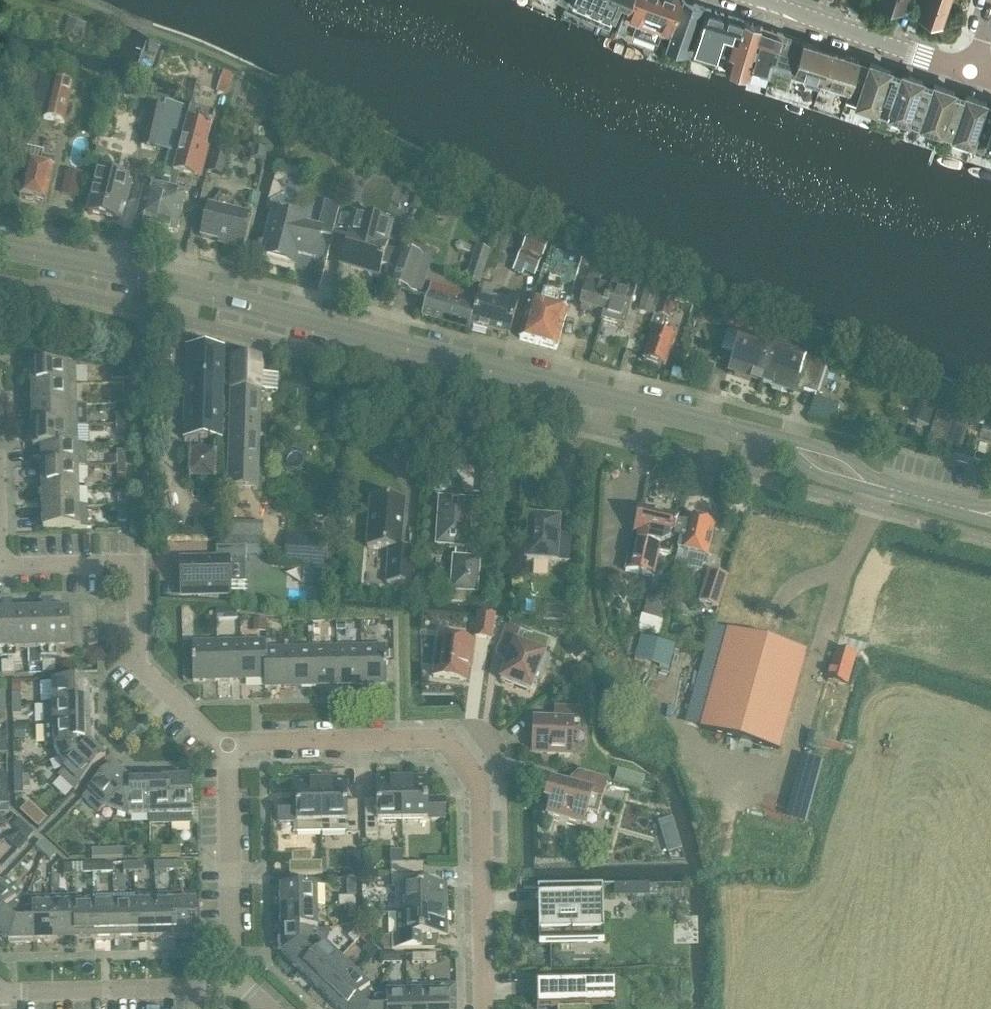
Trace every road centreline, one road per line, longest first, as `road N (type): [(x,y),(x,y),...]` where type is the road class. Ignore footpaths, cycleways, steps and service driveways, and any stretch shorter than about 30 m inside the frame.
road 1 (secondary): [(990,516),(865,483),(780,442),(0,247)]
road 2 (residential): [(228,746),(448,741),(480,786),(485,1008)]
road 3 (residential): [(228,746),(138,665),(136,563),(0,566)]
road 4 (residential): [(236,987),(228,746)]
road 5 (residential): [(3,993),(236,987)]
road 6 (tertiary): [(975,71),(765,0)]

